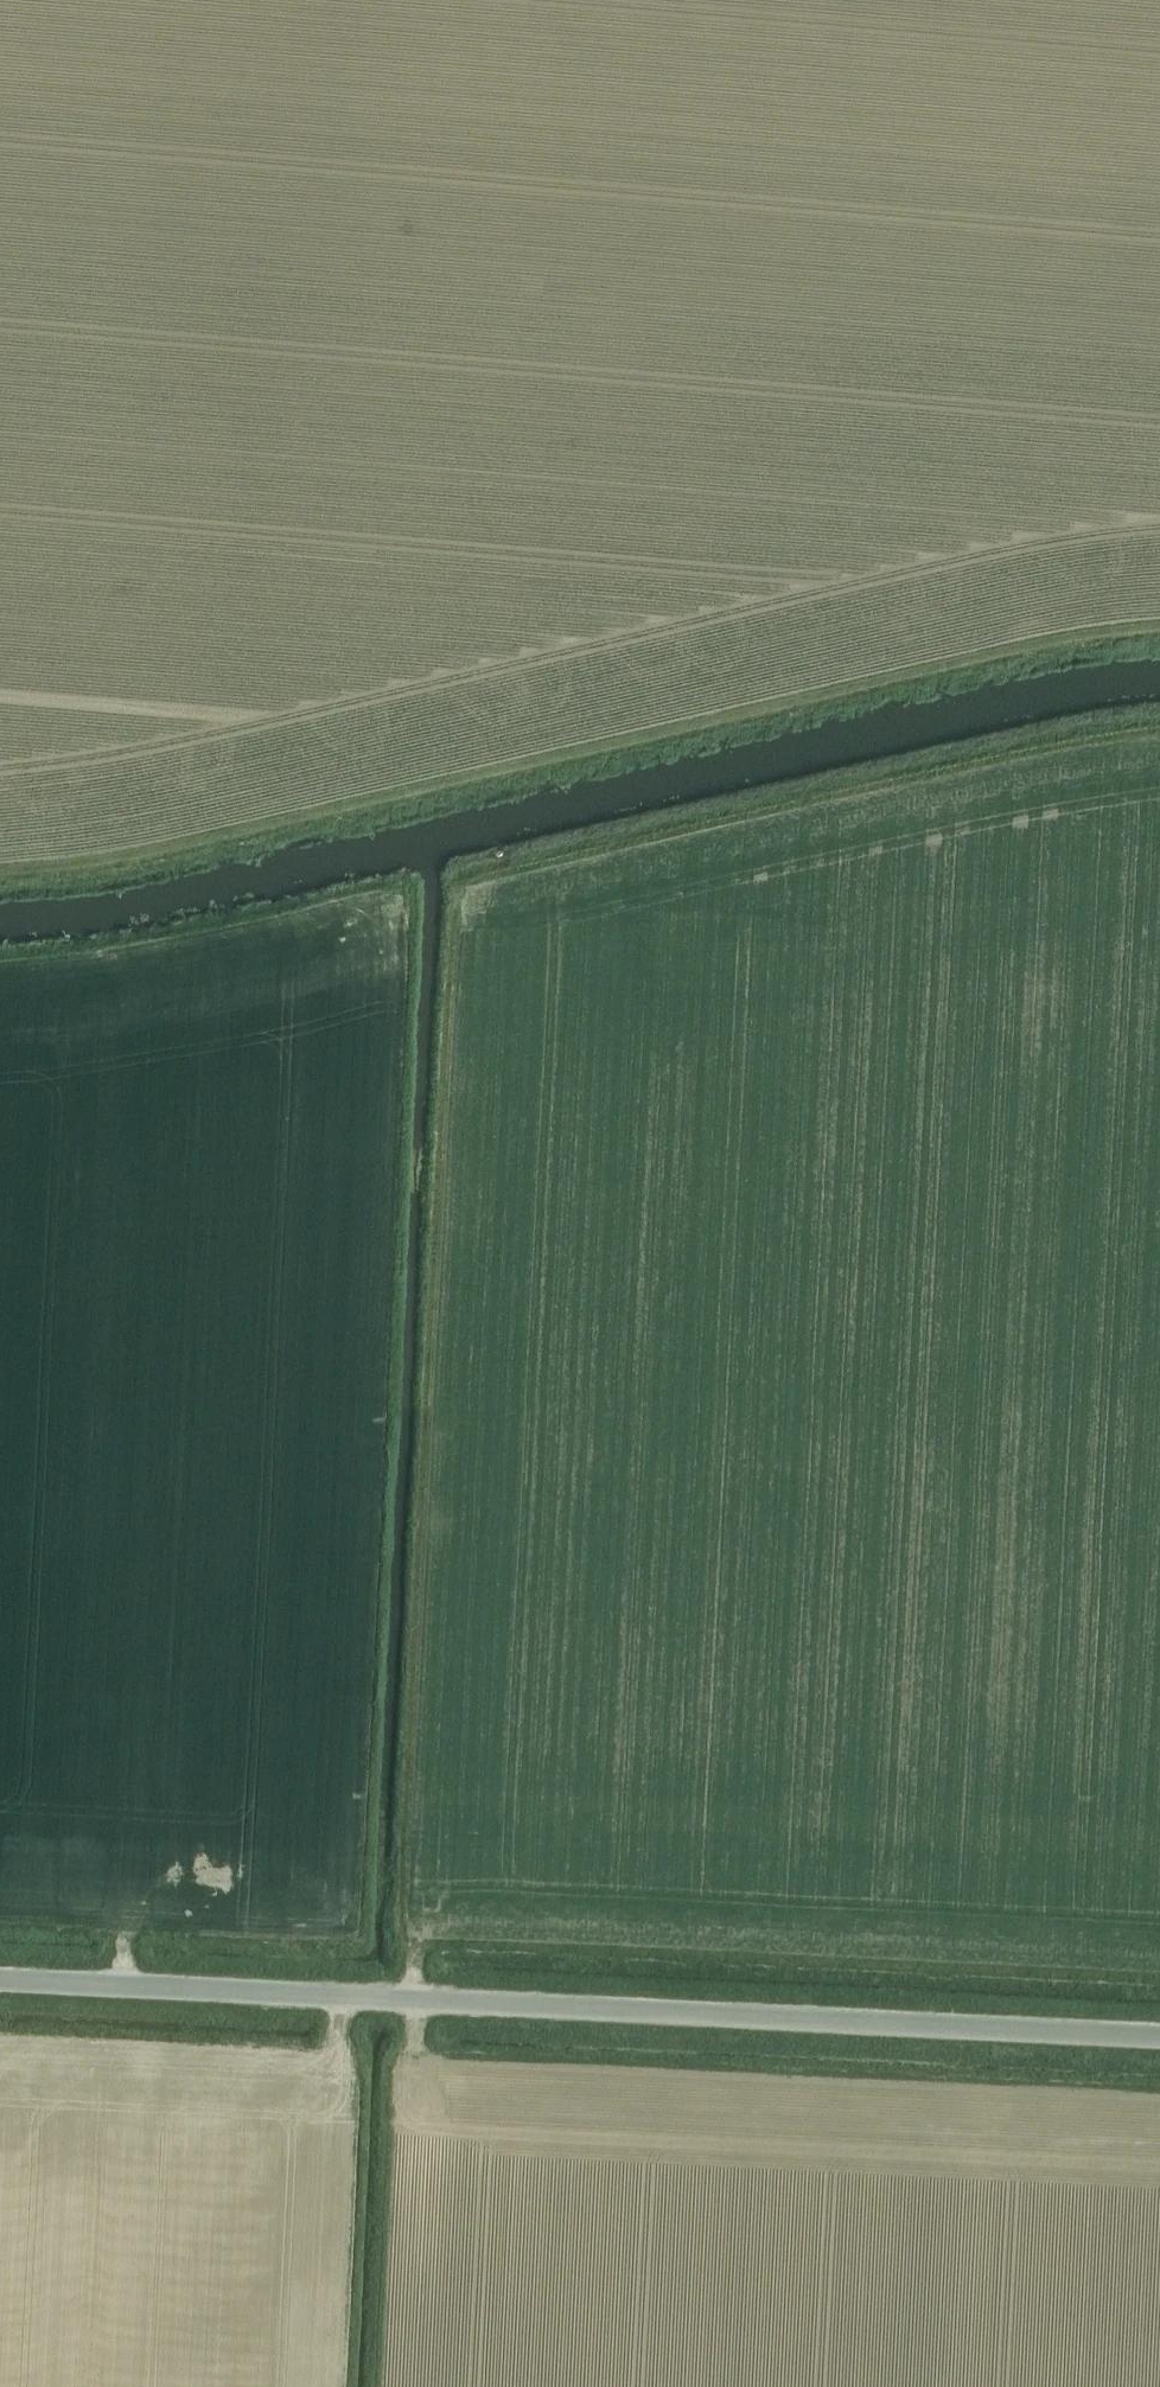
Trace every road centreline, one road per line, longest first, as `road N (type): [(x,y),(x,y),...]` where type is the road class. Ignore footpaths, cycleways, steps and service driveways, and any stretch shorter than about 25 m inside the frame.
road 1 (track): [(0,871),(213,837),(1028,646),(1159,628)]
road 2 (unclassified): [(1159,2035),(0,1978)]
road 3 (track): [(409,2057),(416,1917)]

